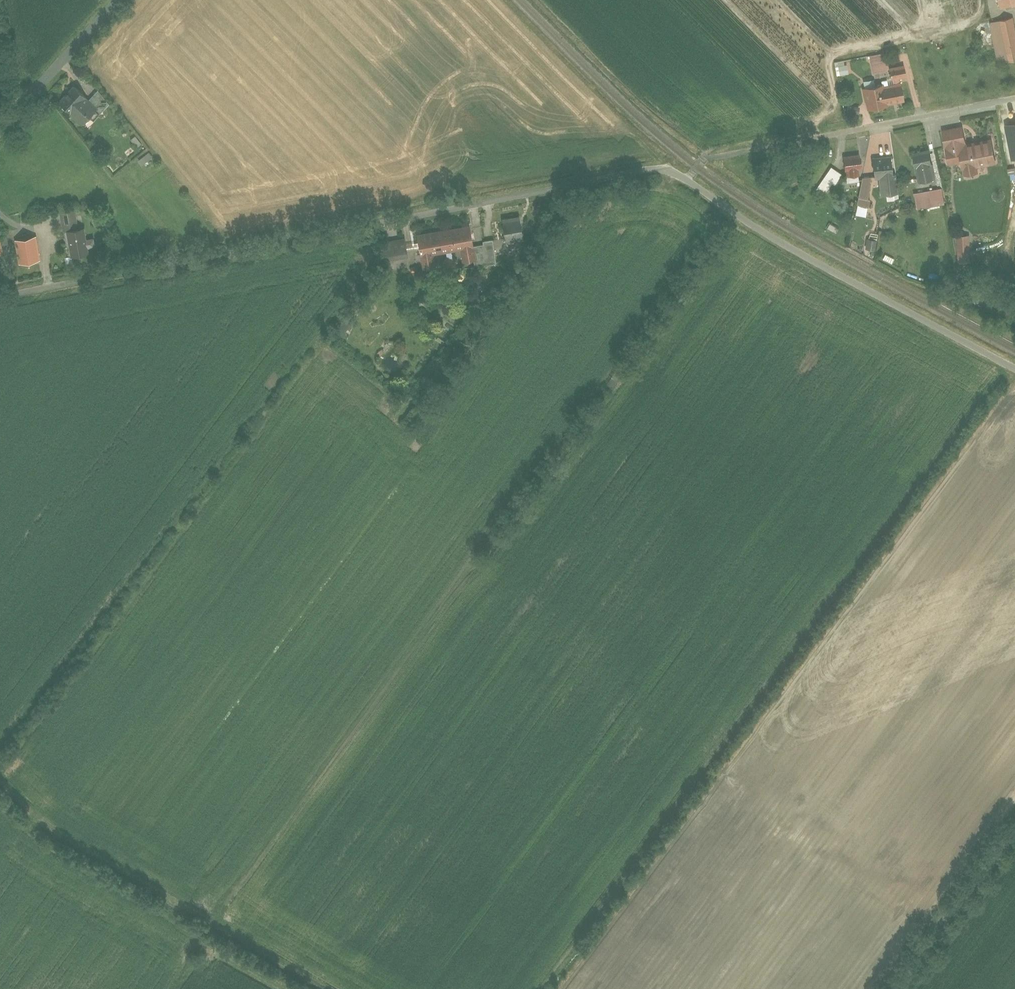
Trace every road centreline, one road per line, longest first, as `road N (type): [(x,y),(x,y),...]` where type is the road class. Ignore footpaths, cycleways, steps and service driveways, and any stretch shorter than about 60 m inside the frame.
road 1 (residential): [(656,169),(0,296)]
road 2 (residential): [(656,169),(686,177),(762,232),(1014,369)]
road 3 (residential): [(1014,97),(717,155)]
road 4 (residential): [(896,988),(1014,829)]
road 5 (residential): [(117,0),(0,129)]

